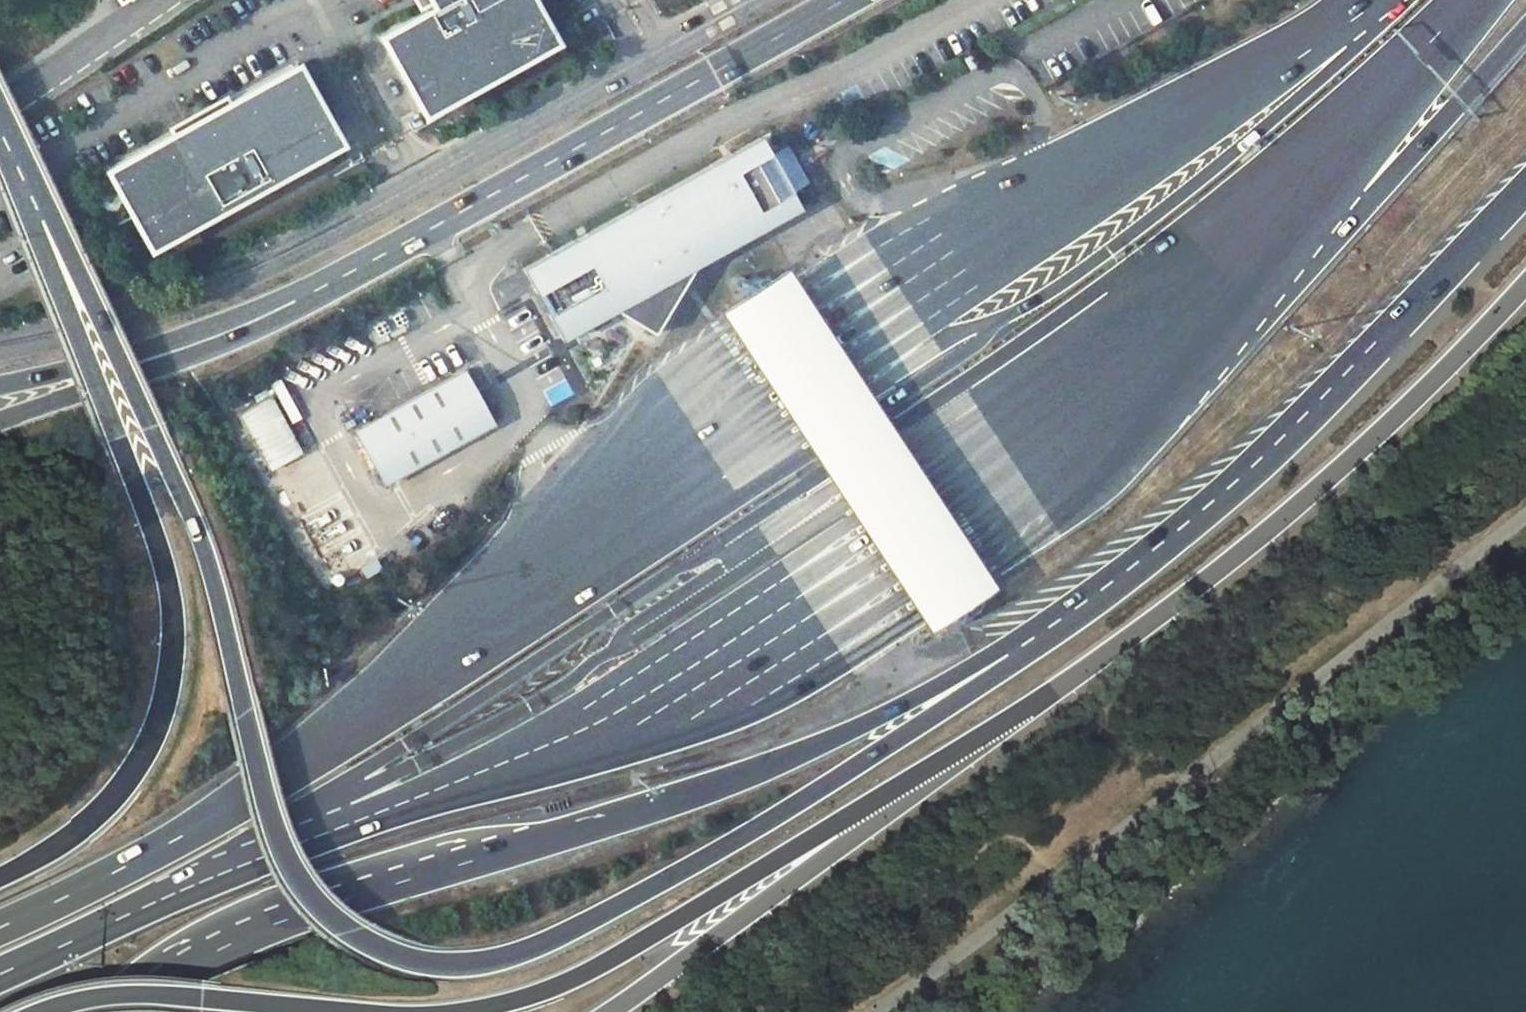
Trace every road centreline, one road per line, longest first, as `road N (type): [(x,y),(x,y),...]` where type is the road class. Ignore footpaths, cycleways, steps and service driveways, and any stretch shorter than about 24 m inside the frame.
road 1 (trunk): [(0,126),(198,536),(254,772),(284,852),(346,932),(440,965),(503,961),(539,948),(785,812),(1002,660)]
road 2 (trunk): [(1300,54),(921,212),(705,344),(589,451),(293,766)]
road 3 (trunk): [(1300,54),(932,228),(714,370),(607,462),(293,766)]
road 4 (trunk): [(1300,54),(947,245),(739,384),(293,766)]
road 5 (trunk): [(468,779),(638,707),(1201,341),(1434,40)]
road 6 (trunk): [(1300,54),(953,263),(727,417),(293,766)]
road 7 (trunk): [(1300,54),(985,293),(746,448),(293,766)]
road 8 (trunk): [(1300,54),(738,435),(293,766)]
road 9 (trunk): [(468,779),(628,694),(1166,335),(1215,290),(1434,40)]
road 10 (trunk): [(468,779),(1153,316),(1434,40)]
road 11 (trunk): [(617,651),(1144,300),(1434,40)]
road 12 (trunk): [(118,1011),(231,941),(728,782),(1002,660)]
road 13 (trunk): [(685,562),(1133,264),(1434,40)]
road 14 (trunk): [(468,779),(658,722),(1219,351)]
road 15 (trunk): [(749,548),(1140,283),(1434,40)]
road 16 (secondary): [(0,343),(84,325),(320,233),(740,0)]
road 17 (trunk): [(0,169),(142,504),(165,571),(174,633),(160,711),(129,772),(83,824),(0,876)]
road 18 (secondary): [(900,793),(1296,509),(1525,281)]
road 19 (trunk): [(839,0),(199,344)]
road 20 (trunk): [(1002,660),(1270,450),(1525,180)]
road 21 (trunk): [(628,751),(746,722),(792,698),(1061,525),(1124,472),(1179,406)]
road 22 (trunk): [(628,751),(733,703),(1179,406)]
road 23 (trunk): [(1395,0),(1363,44),(1269,127),(1086,271),(1008,322)]
road 24 (secondary): [(463,1011),(519,1000),(597,964),(900,793)]
road 25 (trunk): [(707,506),(293,766)]
road 26 (trunk): [(1219,351),(1525,26)]
road 27 (trunk): [(319,799),(685,562)]
road 28 (trunk): [(1219,351),(1434,40)]
road 29 (secondary): [(615,1011),(797,881),(900,793)]
road 30 (trunk): [(1008,322),(954,336),(724,484),(707,506)]
road 31 (trunk): [(1008,322),(743,496),(707,506)]
road 32 (trunk): [(293,766),(155,852),(0,927)]
road 33 (trunk): [(319,799),(390,778),(617,651)]
road 34 (trunk): [(181,887),(468,779)]
road 35 (secondary): [(60,1011),(150,998),(347,1011)]
road 36 (trunk): [(199,344),(0,416)]
road 37 (trunk): [(199,344),(0,383)]
road 38 (trunk): [(0,971),(181,887)]
road 39 (unclassified): [(0,109),(160,0)]
road 40 (trunk): [(617,651),(636,622),(749,548)]
road 41 (trunk): [(181,887),(319,799)]
road 42 (trunk): [(468,779),(628,751)]

